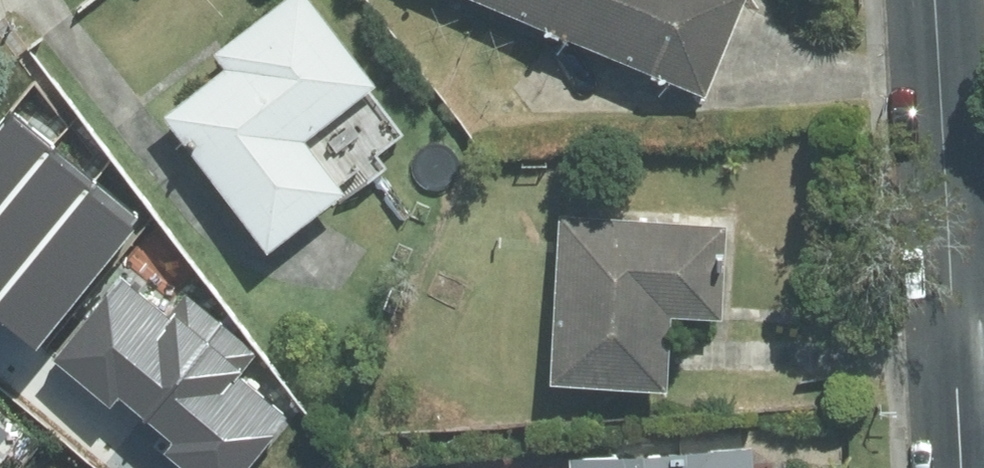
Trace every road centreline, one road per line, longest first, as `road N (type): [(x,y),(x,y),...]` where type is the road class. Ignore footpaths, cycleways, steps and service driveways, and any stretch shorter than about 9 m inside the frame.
road 1 (tertiary): [(954,344),(933,0)]
road 2 (tertiary): [(962,467),(954,344)]

